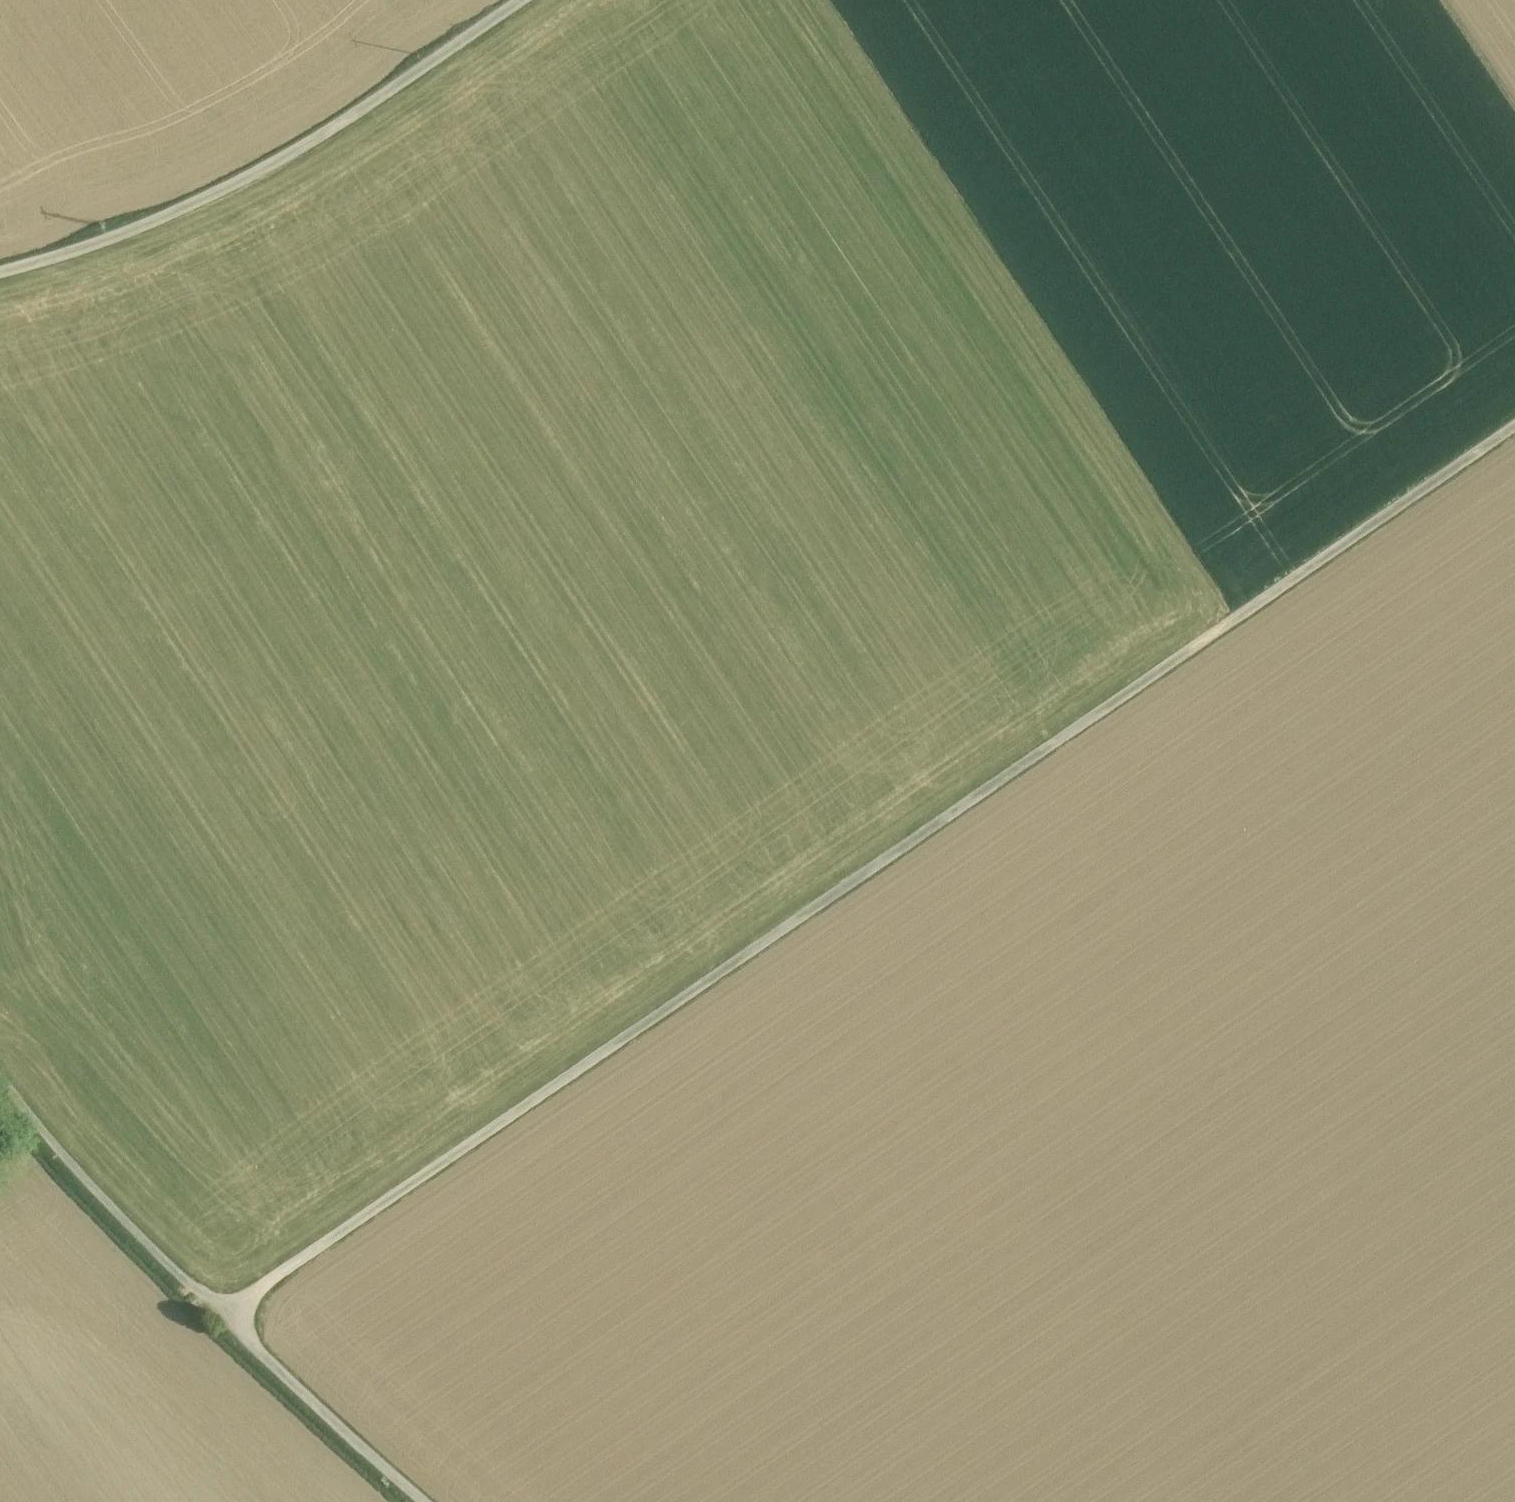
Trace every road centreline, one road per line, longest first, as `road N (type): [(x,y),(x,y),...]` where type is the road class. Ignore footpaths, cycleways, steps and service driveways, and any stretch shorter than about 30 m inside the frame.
road 1 (track): [(241,1313),(265,1285),(1514,430)]
road 2 (track): [(525,0),(308,146),(202,202),(65,257),(0,273)]
road 3 (track): [(431,1501),(262,1354),(241,1313)]

